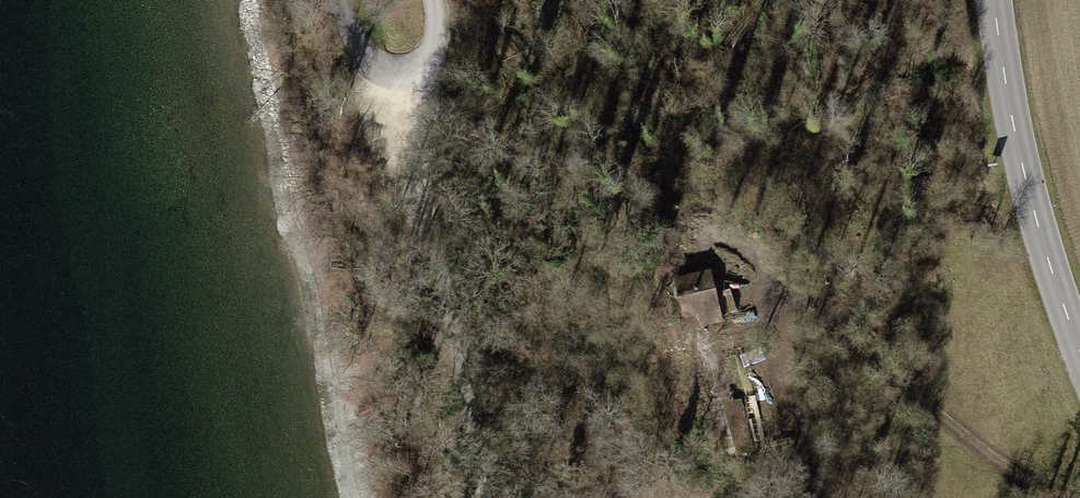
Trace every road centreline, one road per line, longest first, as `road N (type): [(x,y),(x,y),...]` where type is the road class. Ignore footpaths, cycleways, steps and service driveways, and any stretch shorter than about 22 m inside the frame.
road 1 (track): [(1062,497),(1001,465),(832,314),(797,294),(781,310),(785,364),(825,497)]
road 2 (tertiary): [(1079,347),(1020,156),(993,0)]
road 3 (track): [(483,497),(433,239)]
road 4 (track): [(433,239),(420,179),(427,62)]
road 5 (track): [(427,62),(402,71),(375,63),(339,0)]

